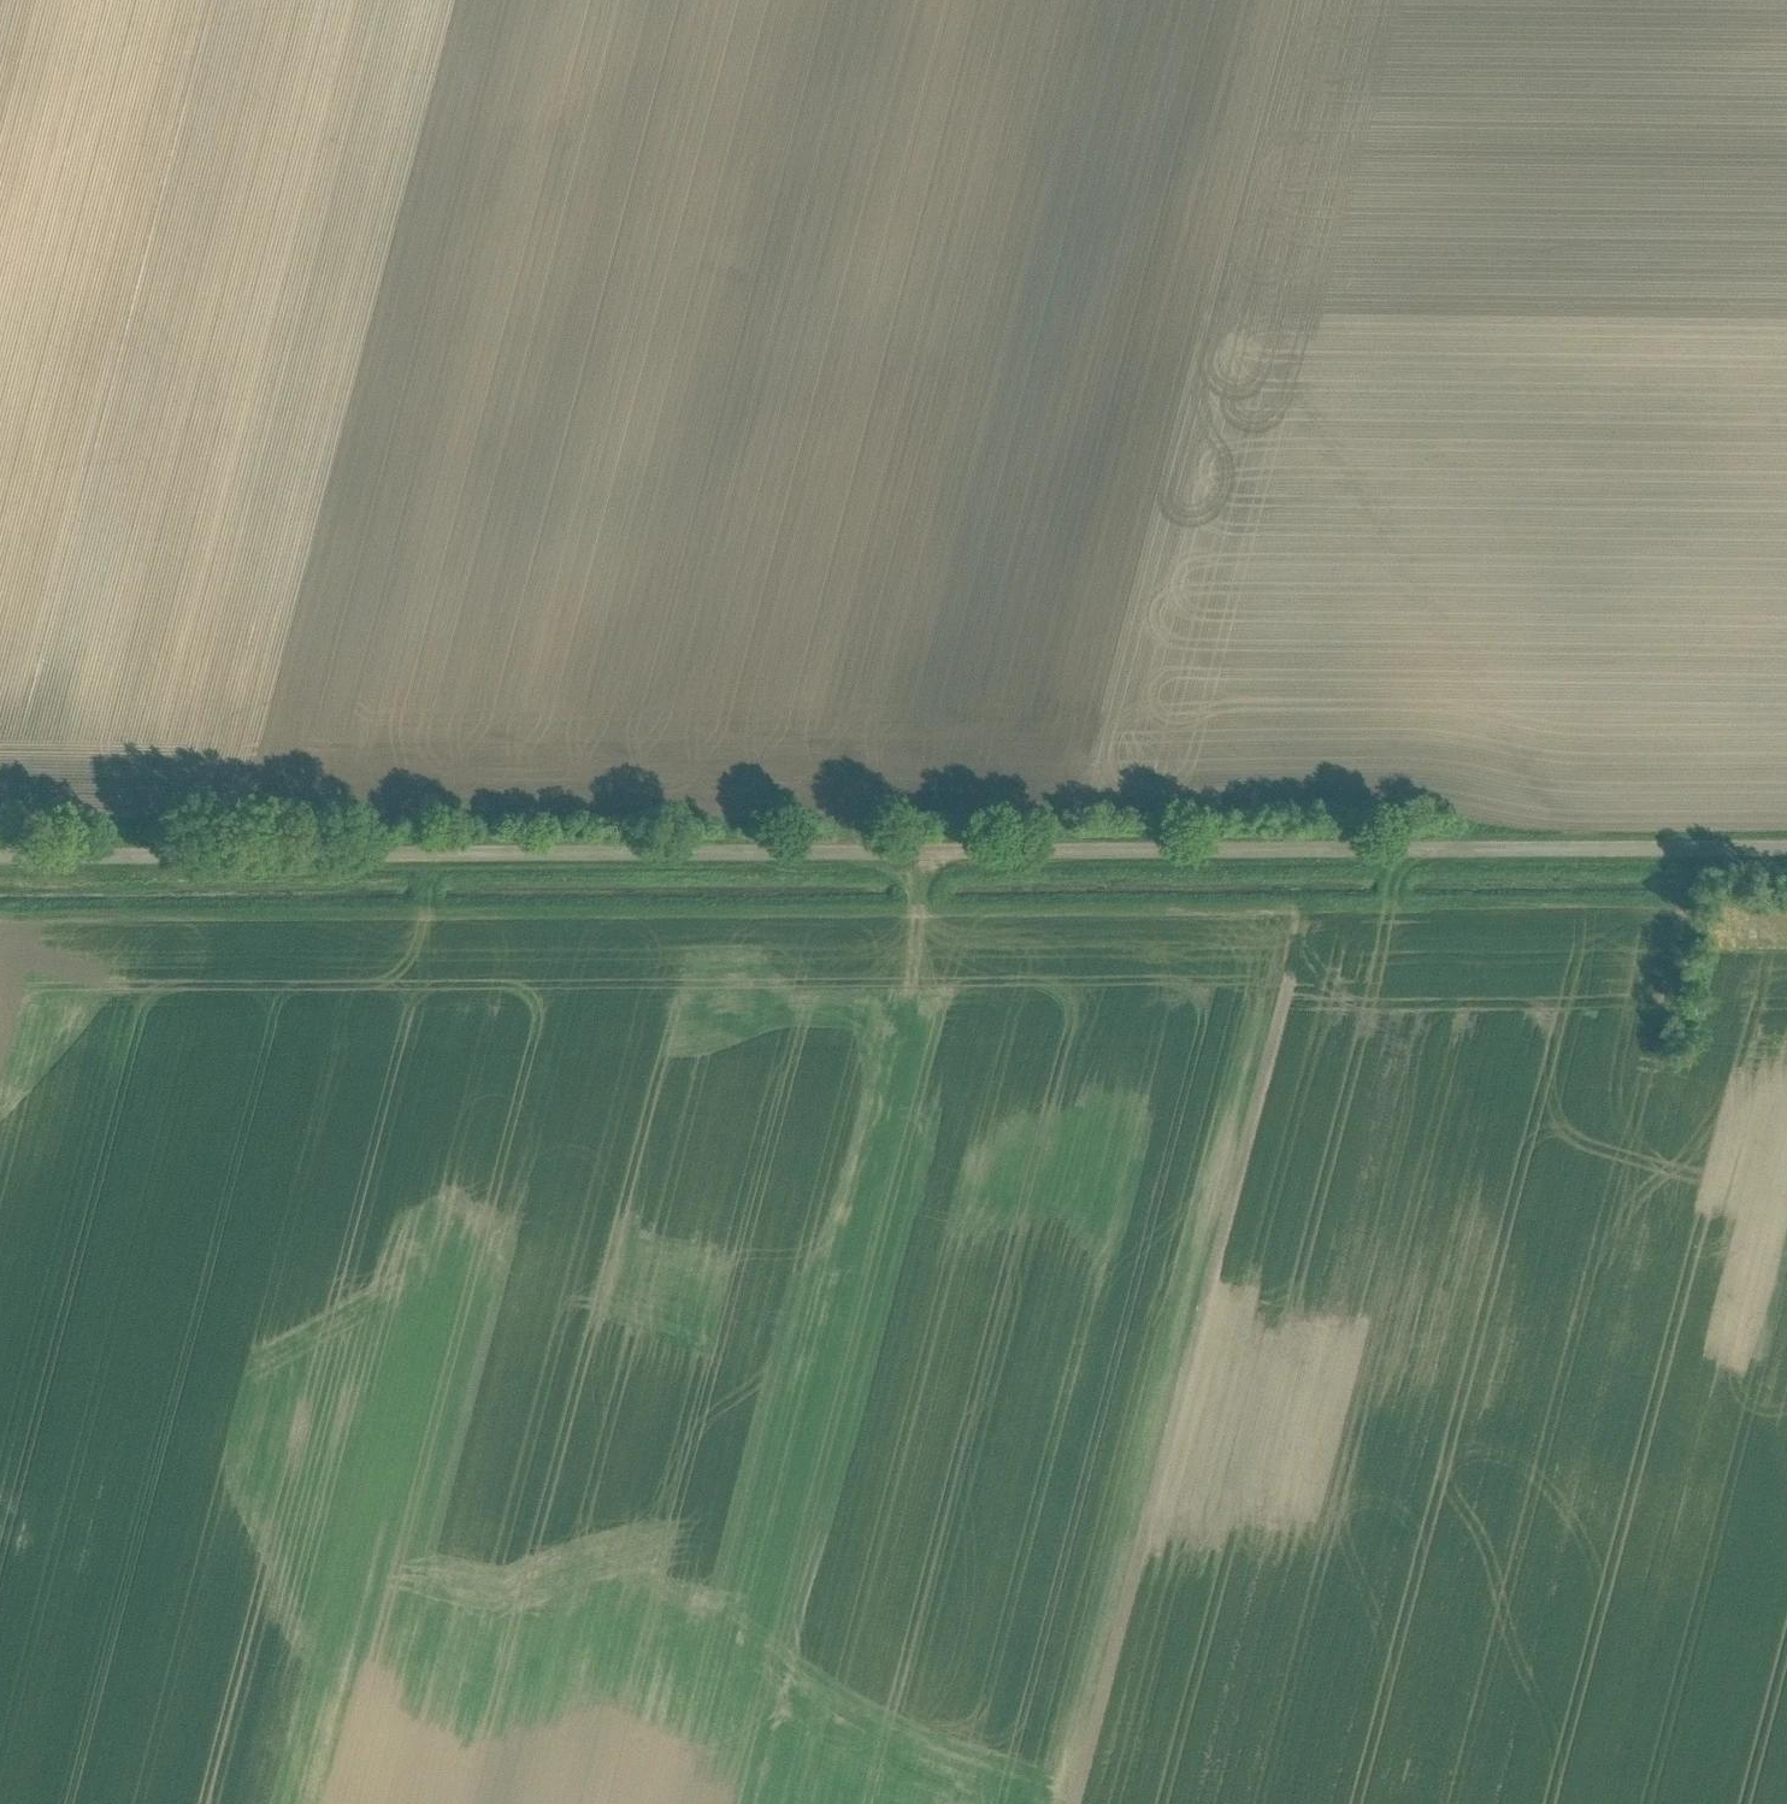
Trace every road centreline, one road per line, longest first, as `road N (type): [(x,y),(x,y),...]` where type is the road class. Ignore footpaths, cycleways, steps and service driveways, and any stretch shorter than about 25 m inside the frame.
road 1 (track): [(0,858),(1786,848)]

